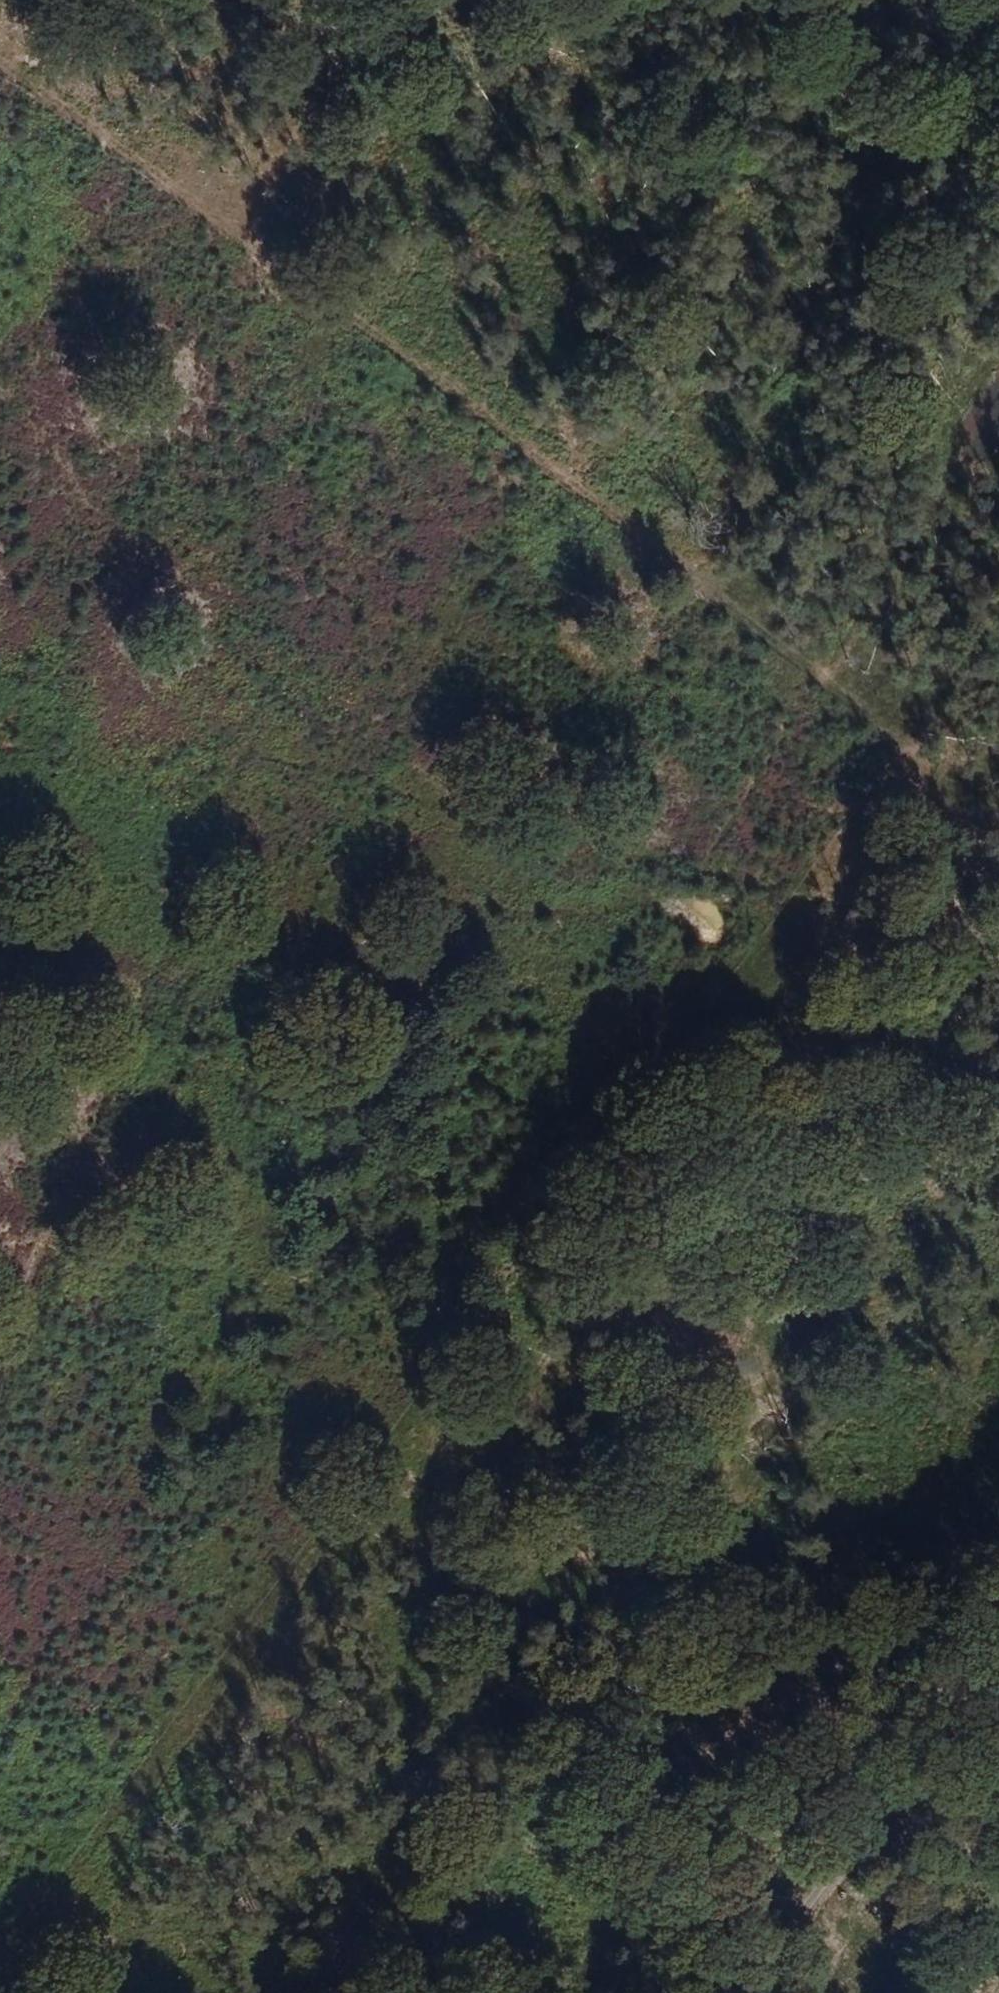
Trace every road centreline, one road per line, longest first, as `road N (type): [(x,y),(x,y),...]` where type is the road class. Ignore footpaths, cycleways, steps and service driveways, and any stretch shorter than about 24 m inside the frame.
road 1 (track): [(738,1992),(998,1642)]

